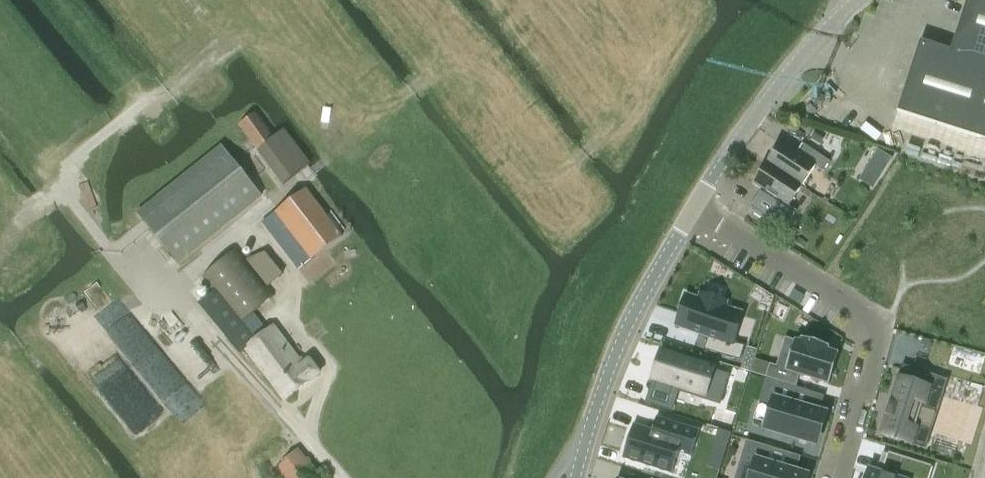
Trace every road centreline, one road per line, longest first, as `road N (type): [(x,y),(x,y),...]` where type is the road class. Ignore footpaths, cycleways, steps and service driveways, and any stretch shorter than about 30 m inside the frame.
road 1 (residential): [(694,210),(876,327),(837,477)]
road 2 (tertiary): [(576,477),(635,314),(694,210)]
road 3 (tertiary): [(694,210),(803,54),(857,0)]

